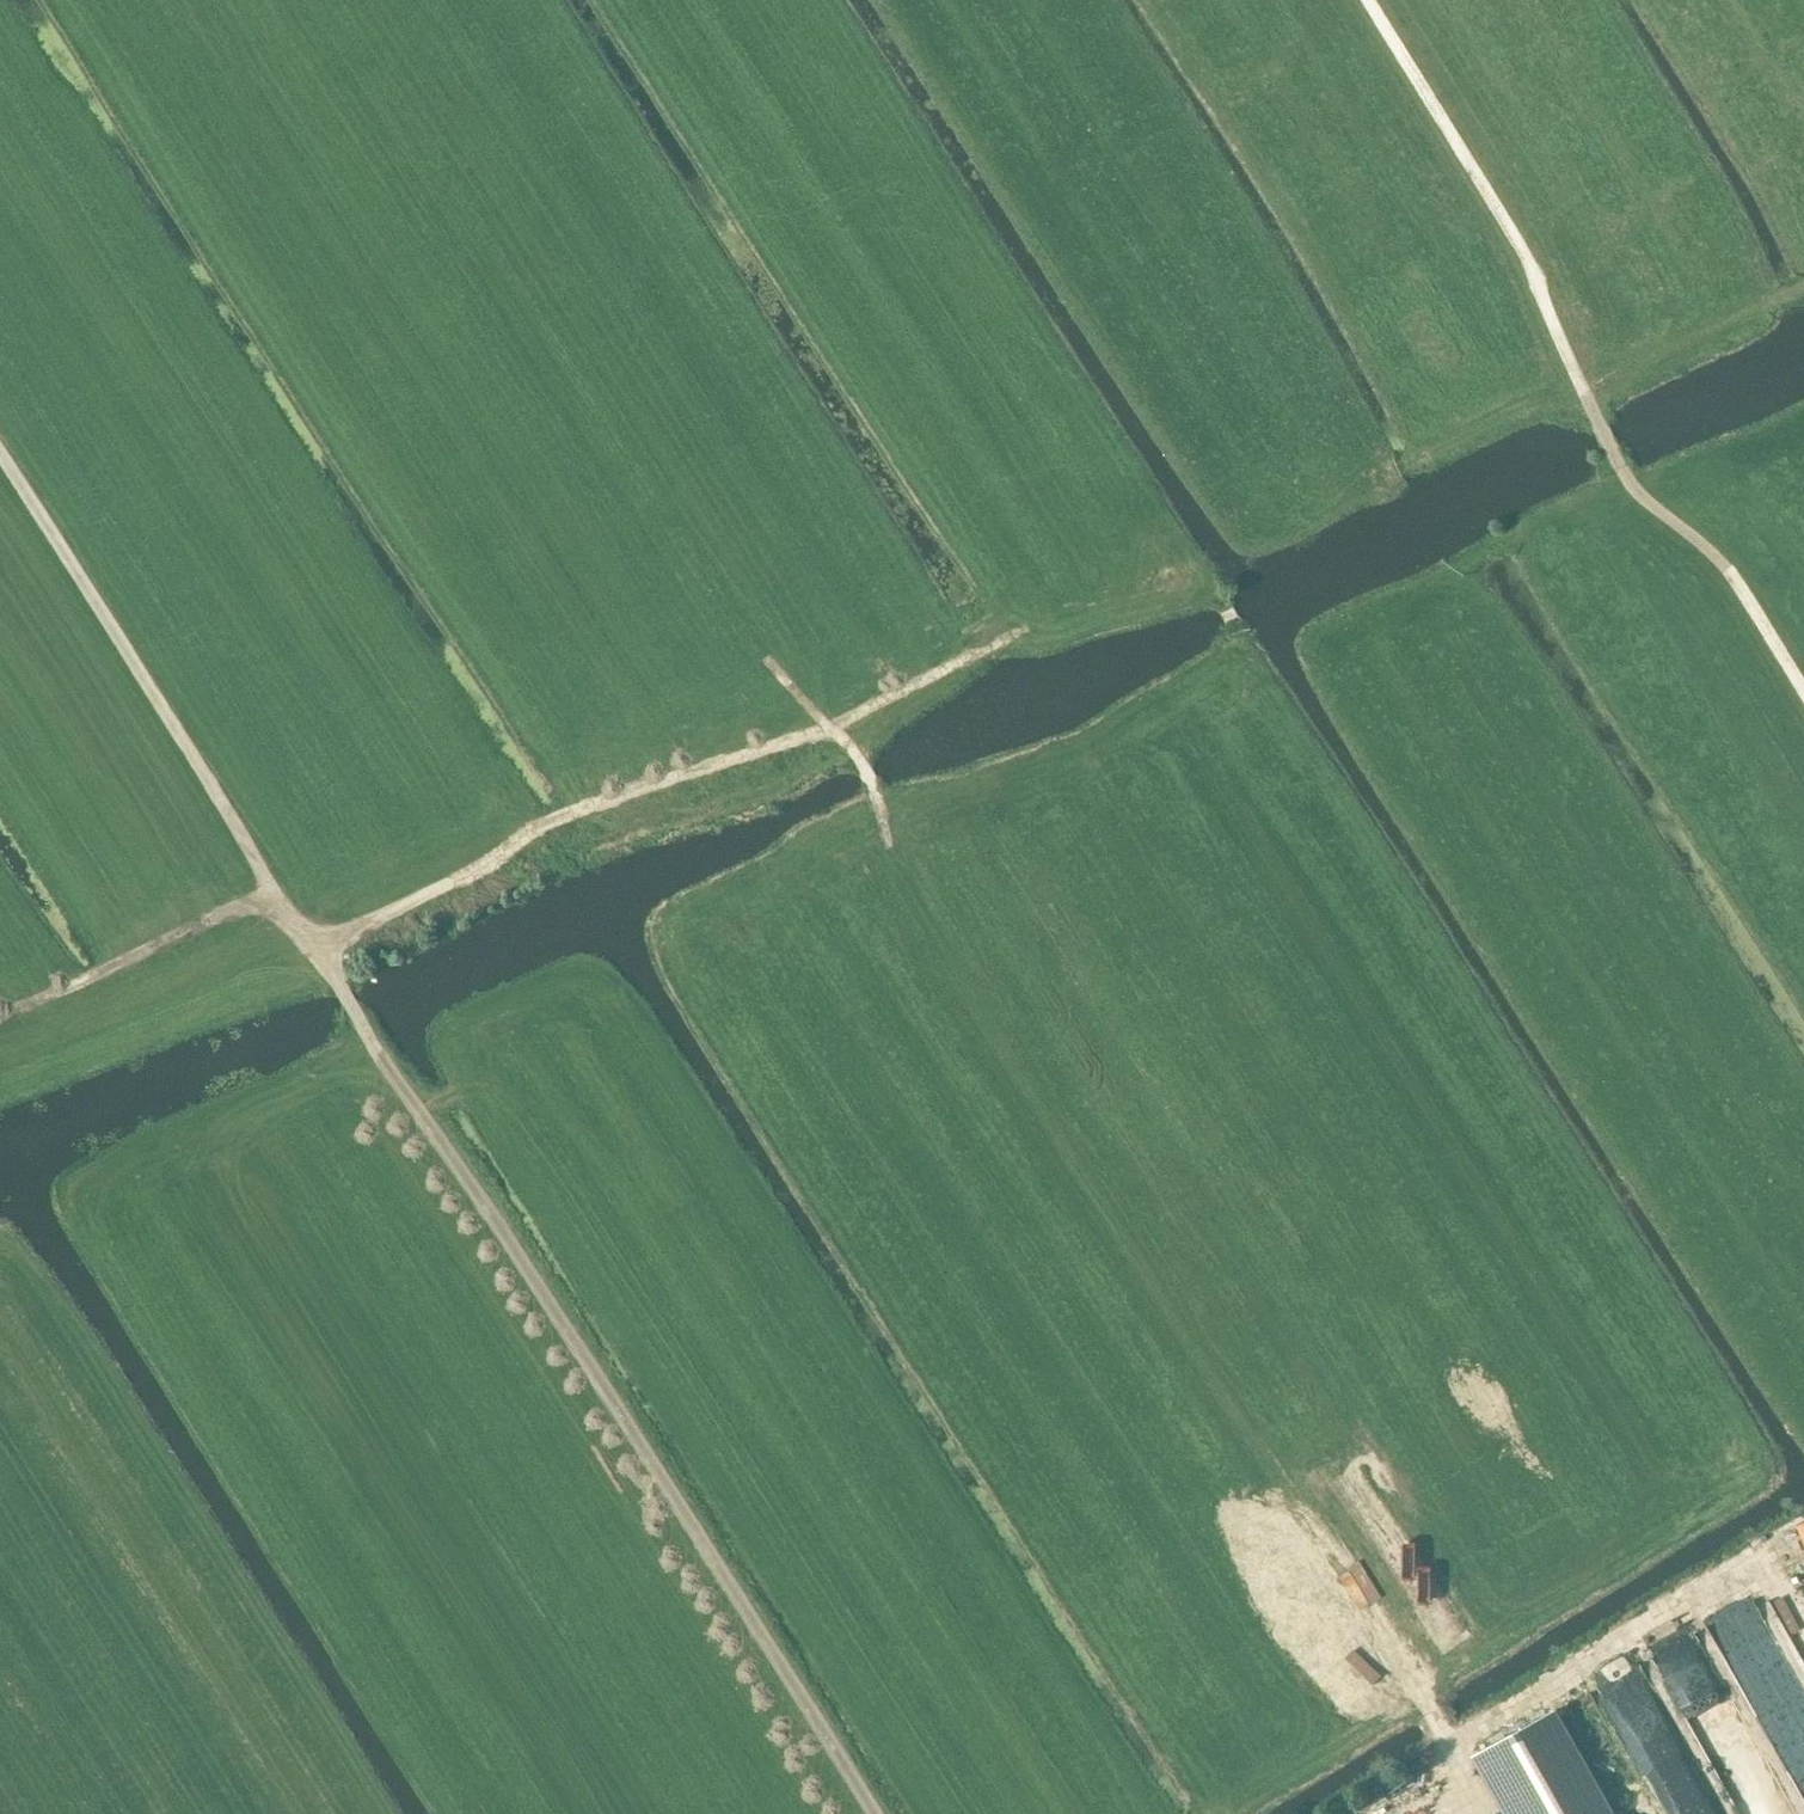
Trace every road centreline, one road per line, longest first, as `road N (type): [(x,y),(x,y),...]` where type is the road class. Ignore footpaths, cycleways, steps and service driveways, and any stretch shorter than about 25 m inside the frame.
road 1 (track): [(1018,633),(832,732),(538,823),(472,878),(312,944),(0,456)]
road 2 (track): [(1480,1813),(1424,1705),(904,904),(874,789),(853,750)]
road 3 (track): [(874,1813),(312,944)]
road 4 (track): [(437,0),(840,614),(832,732),(853,750)]
road 5 (track): [(1803,688),(1731,574),(1615,464),(1528,260),(1367,0)]
road 6 (track): [(0,1017),(274,889)]

